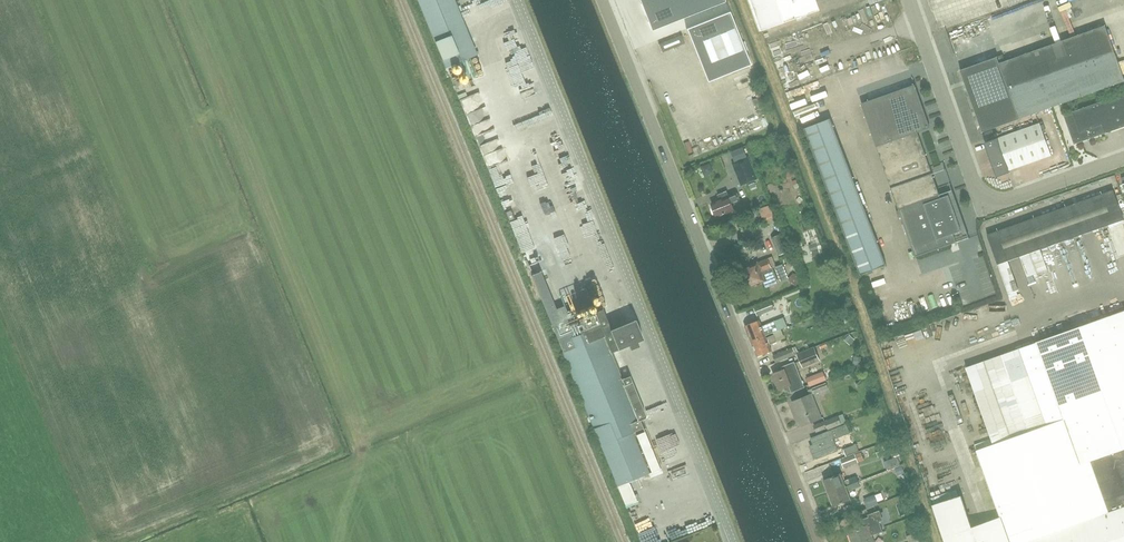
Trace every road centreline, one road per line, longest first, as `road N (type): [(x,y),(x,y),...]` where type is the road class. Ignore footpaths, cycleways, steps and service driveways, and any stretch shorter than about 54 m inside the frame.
road 1 (residential): [(819,541),(602,0)]
road 2 (unclassified): [(733,541),(518,0)]
road 3 (unclassified): [(1123,159),(1002,202),(986,198),(972,182),(909,0)]

